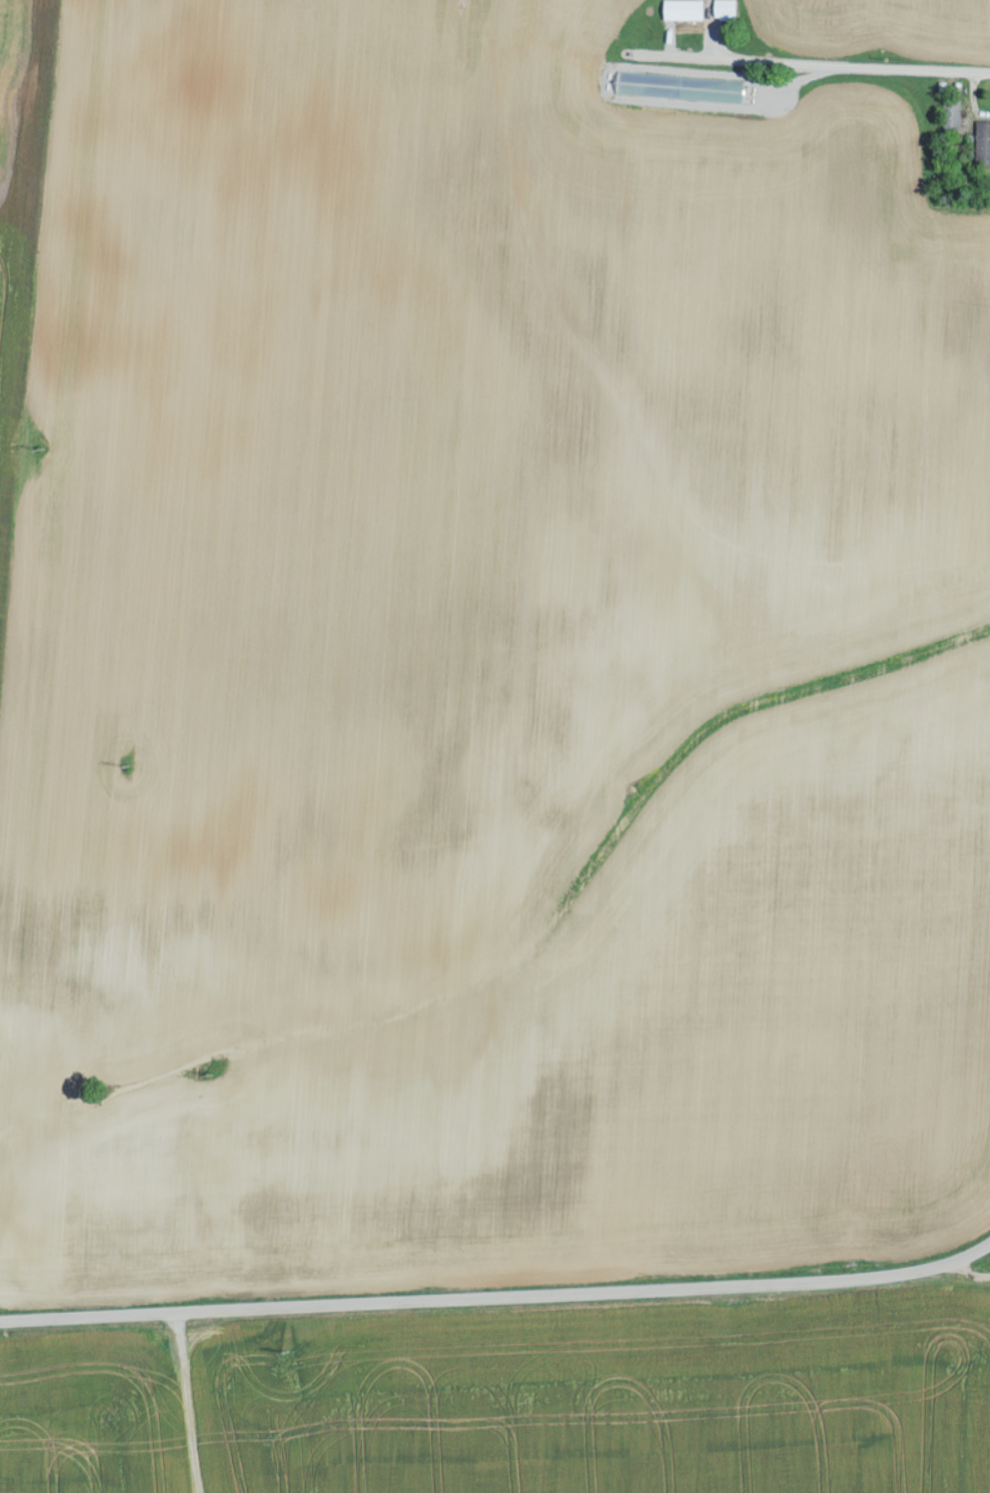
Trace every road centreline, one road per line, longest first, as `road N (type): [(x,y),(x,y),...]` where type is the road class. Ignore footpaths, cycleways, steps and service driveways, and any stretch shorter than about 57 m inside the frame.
road 1 (secondary): [(989,1244),(925,1271),(813,1284),(0,1323)]

